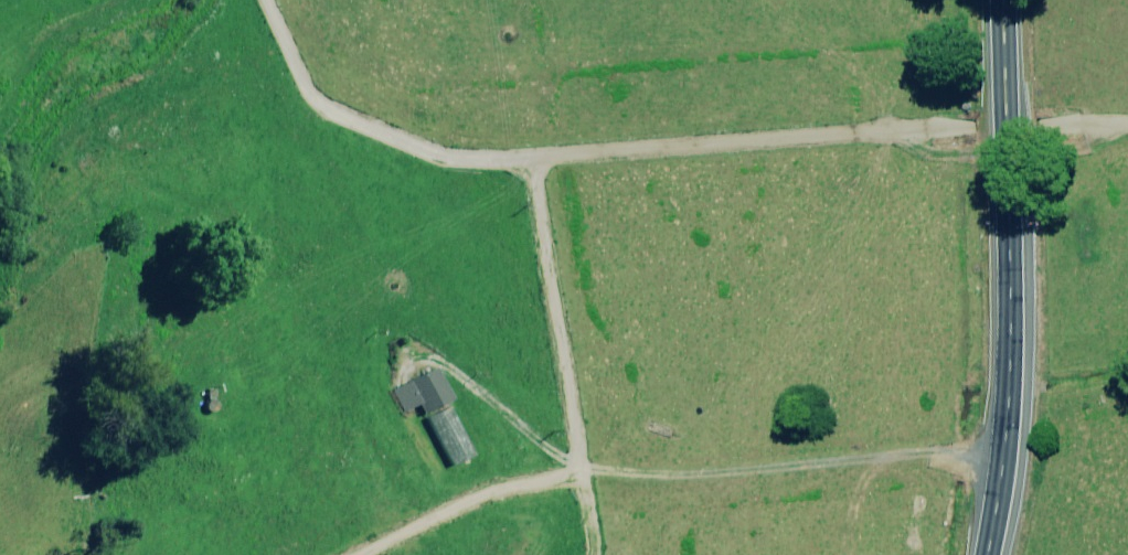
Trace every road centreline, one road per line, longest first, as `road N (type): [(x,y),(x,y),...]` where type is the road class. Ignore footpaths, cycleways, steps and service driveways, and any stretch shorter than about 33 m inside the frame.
road 1 (track): [(1005,122),(489,162),(434,153),(316,101),(266,0)]
road 2 (track): [(1001,460),(930,453),(658,476),(582,468),(469,502),(359,554)]
road 3 (trunk): [(989,554),(1008,369),(1003,0)]
road 4 (track): [(582,468),(532,159)]

